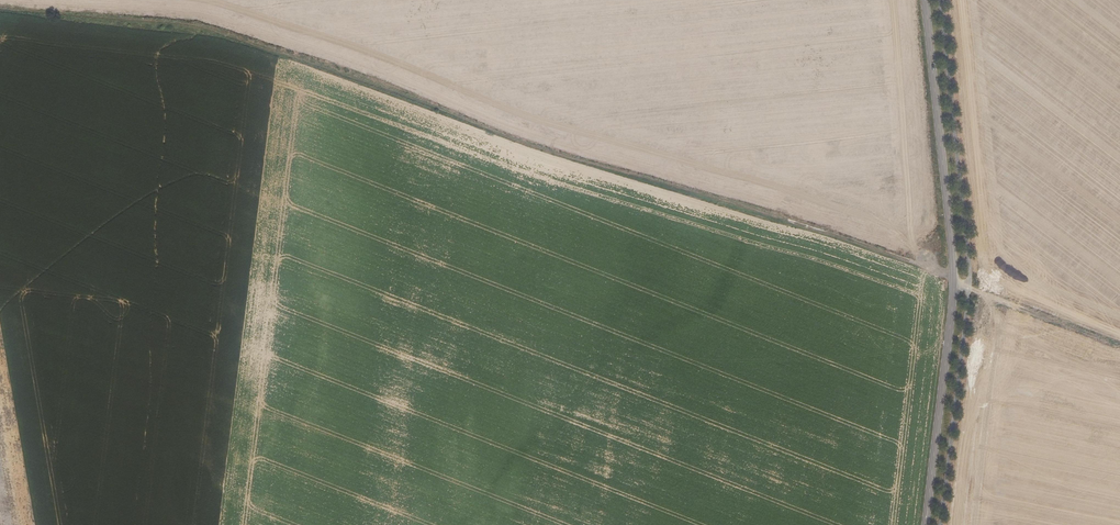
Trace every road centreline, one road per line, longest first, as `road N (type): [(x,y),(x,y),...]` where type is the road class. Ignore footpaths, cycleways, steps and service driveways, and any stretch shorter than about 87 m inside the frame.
road 1 (track): [(954,279),(532,146),(253,44),(185,26),(0,8)]
road 2 (tertiary): [(954,279),(925,0)]
road 3 (tertiary): [(954,279),(926,524)]
road 4 (track): [(953,282),(1100,339)]

